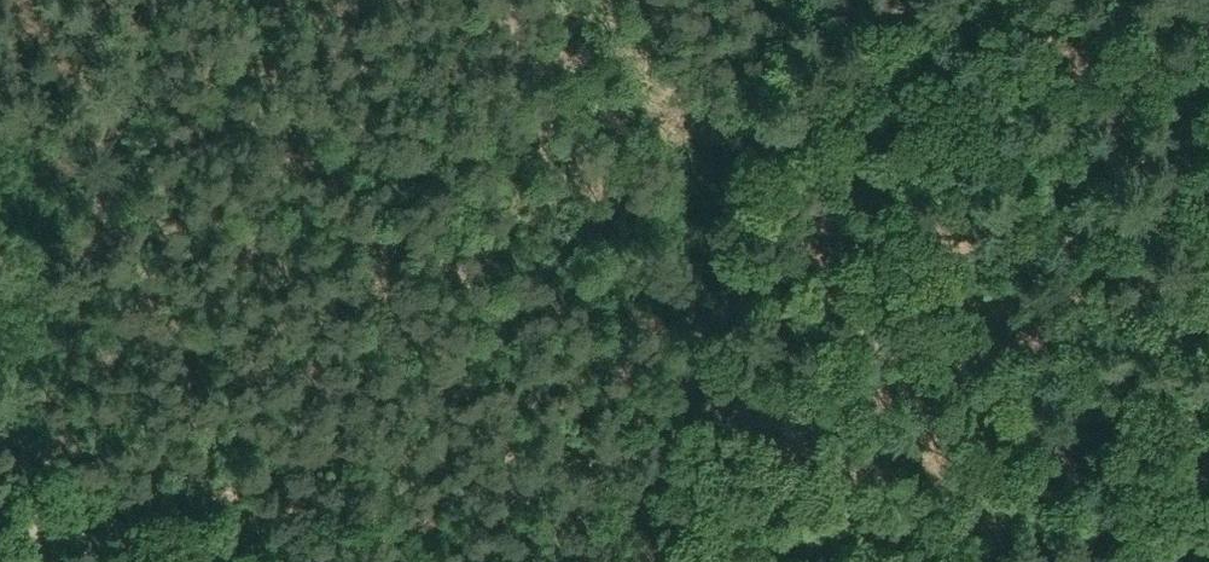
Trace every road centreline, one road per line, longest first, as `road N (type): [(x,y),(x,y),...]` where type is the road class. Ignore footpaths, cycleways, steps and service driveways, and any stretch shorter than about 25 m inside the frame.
road 1 (track): [(0,524),(242,561)]

